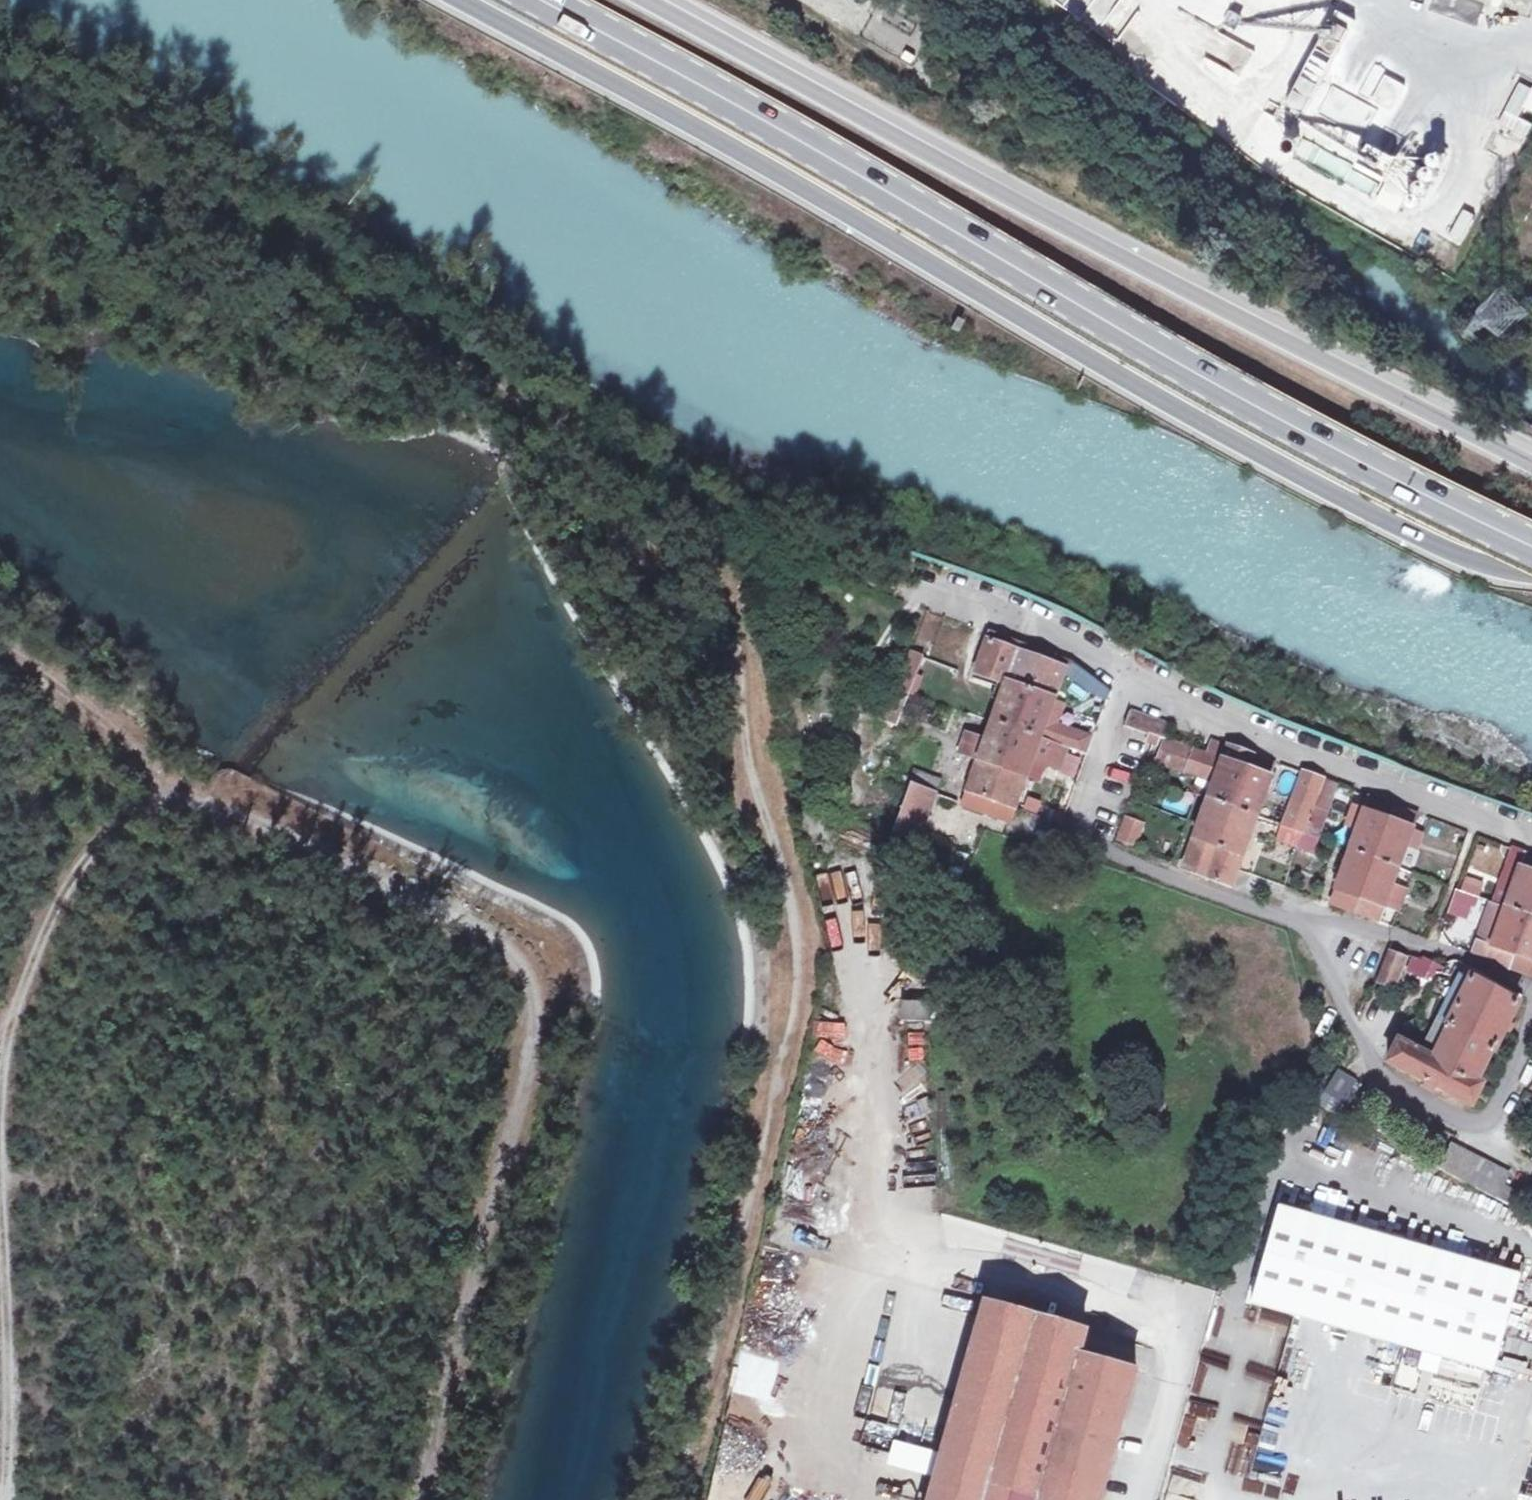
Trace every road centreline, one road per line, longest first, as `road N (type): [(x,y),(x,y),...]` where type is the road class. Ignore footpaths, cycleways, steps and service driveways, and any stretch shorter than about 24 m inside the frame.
road 1 (track): [(0,1081),(26,976),(85,861),(159,813),(203,801),(353,869),(507,956),(529,982),(522,1075),(418,1499)]
road 2 (primary): [(459,0),(1237,445),(1427,545),(1531,575)]
road 3 (trunk): [(533,0),(1251,413),(1531,548)]
road 4 (primary): [(1531,465),(649,0)]
road 5 (track): [(684,1499),(797,996),(800,942),(725,615),(693,586)]
road 6 (track): [(693,586),(606,499),(541,415),(452,347),(0,97)]
road 7 (unclassified): [(898,579),(1106,652),(1194,706),(1531,839)]
road 8 (track): [(6,1499),(0,1204)]
road 9 (track): [(203,801),(0,652)]

